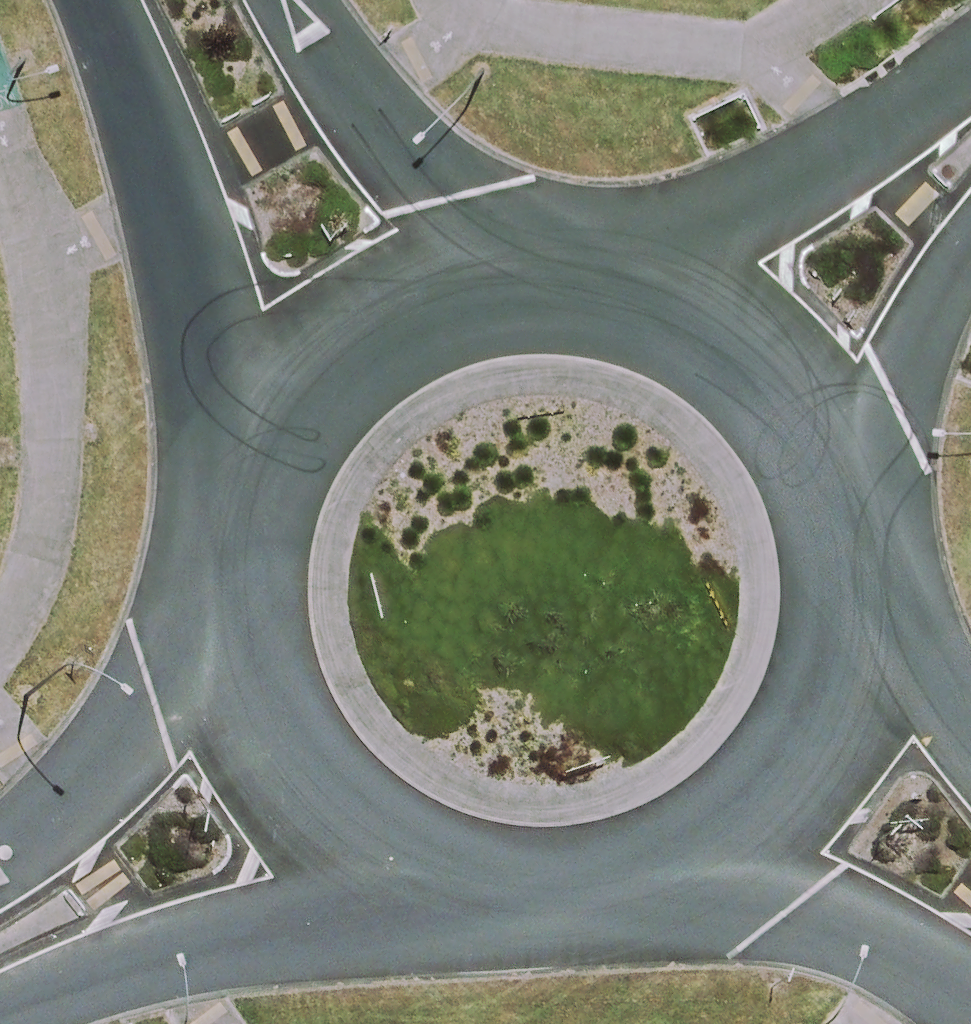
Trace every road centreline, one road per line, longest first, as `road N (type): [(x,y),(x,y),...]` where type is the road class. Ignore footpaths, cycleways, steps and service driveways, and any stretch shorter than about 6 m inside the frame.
road 1 (tertiary): [(828,774),(778,832),(685,893),(576,920),(465,910),(363,865),(282,789)]
road 2 (tertiary): [(775,337),(844,424),(881,528),(882,639),(828,774)]
road 3 (secondary): [(254,437),(106,0)]
road 4 (tertiary): [(282,789),(231,692),(213,584),(232,477),(254,437)]
road 5 (tertiary): [(464,262),(574,252),(680,277),(775,337)]
road 6 (tertiary): [(0,952),(282,789)]
road 7 (secondary): [(307,0),(464,262)]
road 8 (tertiary): [(254,437),(284,381),(364,306),(464,262)]
road 9 (residential): [(775,337),(970,140)]
road 10 (tertiary): [(828,774),(970,905)]

